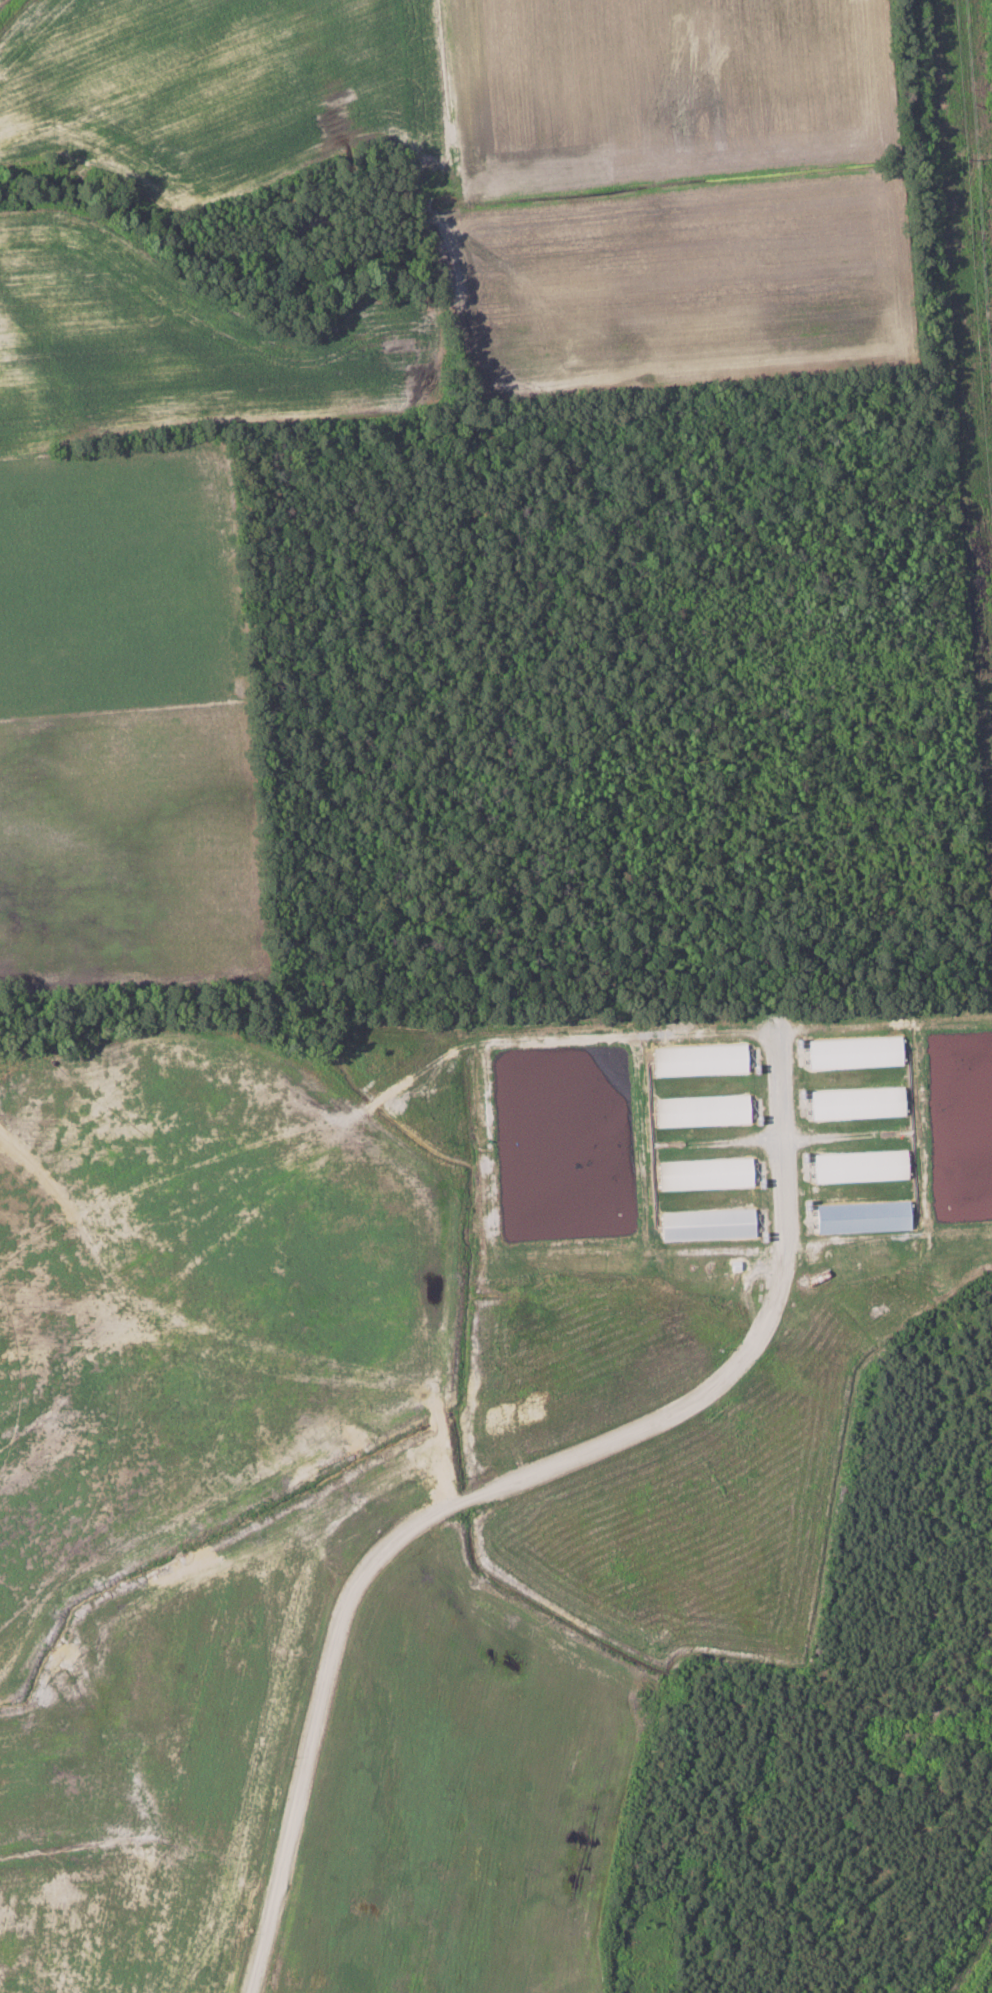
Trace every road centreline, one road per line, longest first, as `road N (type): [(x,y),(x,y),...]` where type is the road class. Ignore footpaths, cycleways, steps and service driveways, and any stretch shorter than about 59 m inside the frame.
road 1 (residential): [(250,1992),(339,1621),(367,1569),(431,1515),(672,1414),(741,1364),(778,1305),(788,1262),(777,1048)]

